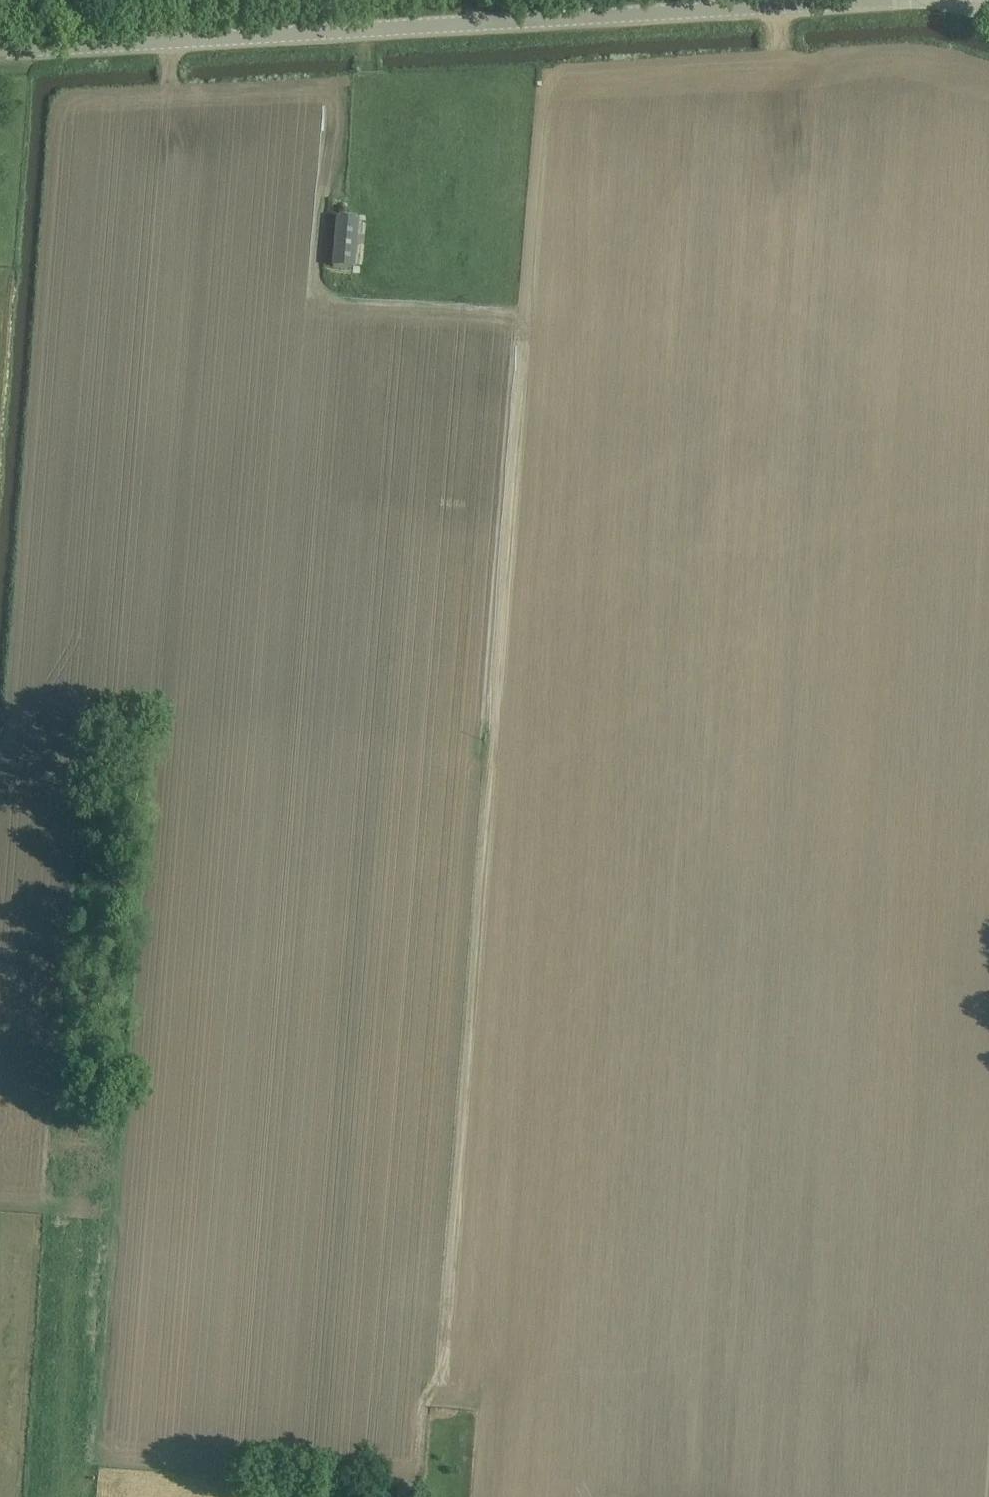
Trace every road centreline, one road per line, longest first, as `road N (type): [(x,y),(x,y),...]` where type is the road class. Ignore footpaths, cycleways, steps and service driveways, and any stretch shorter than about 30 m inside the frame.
road 1 (unclassified): [(0,52),(916,0)]

